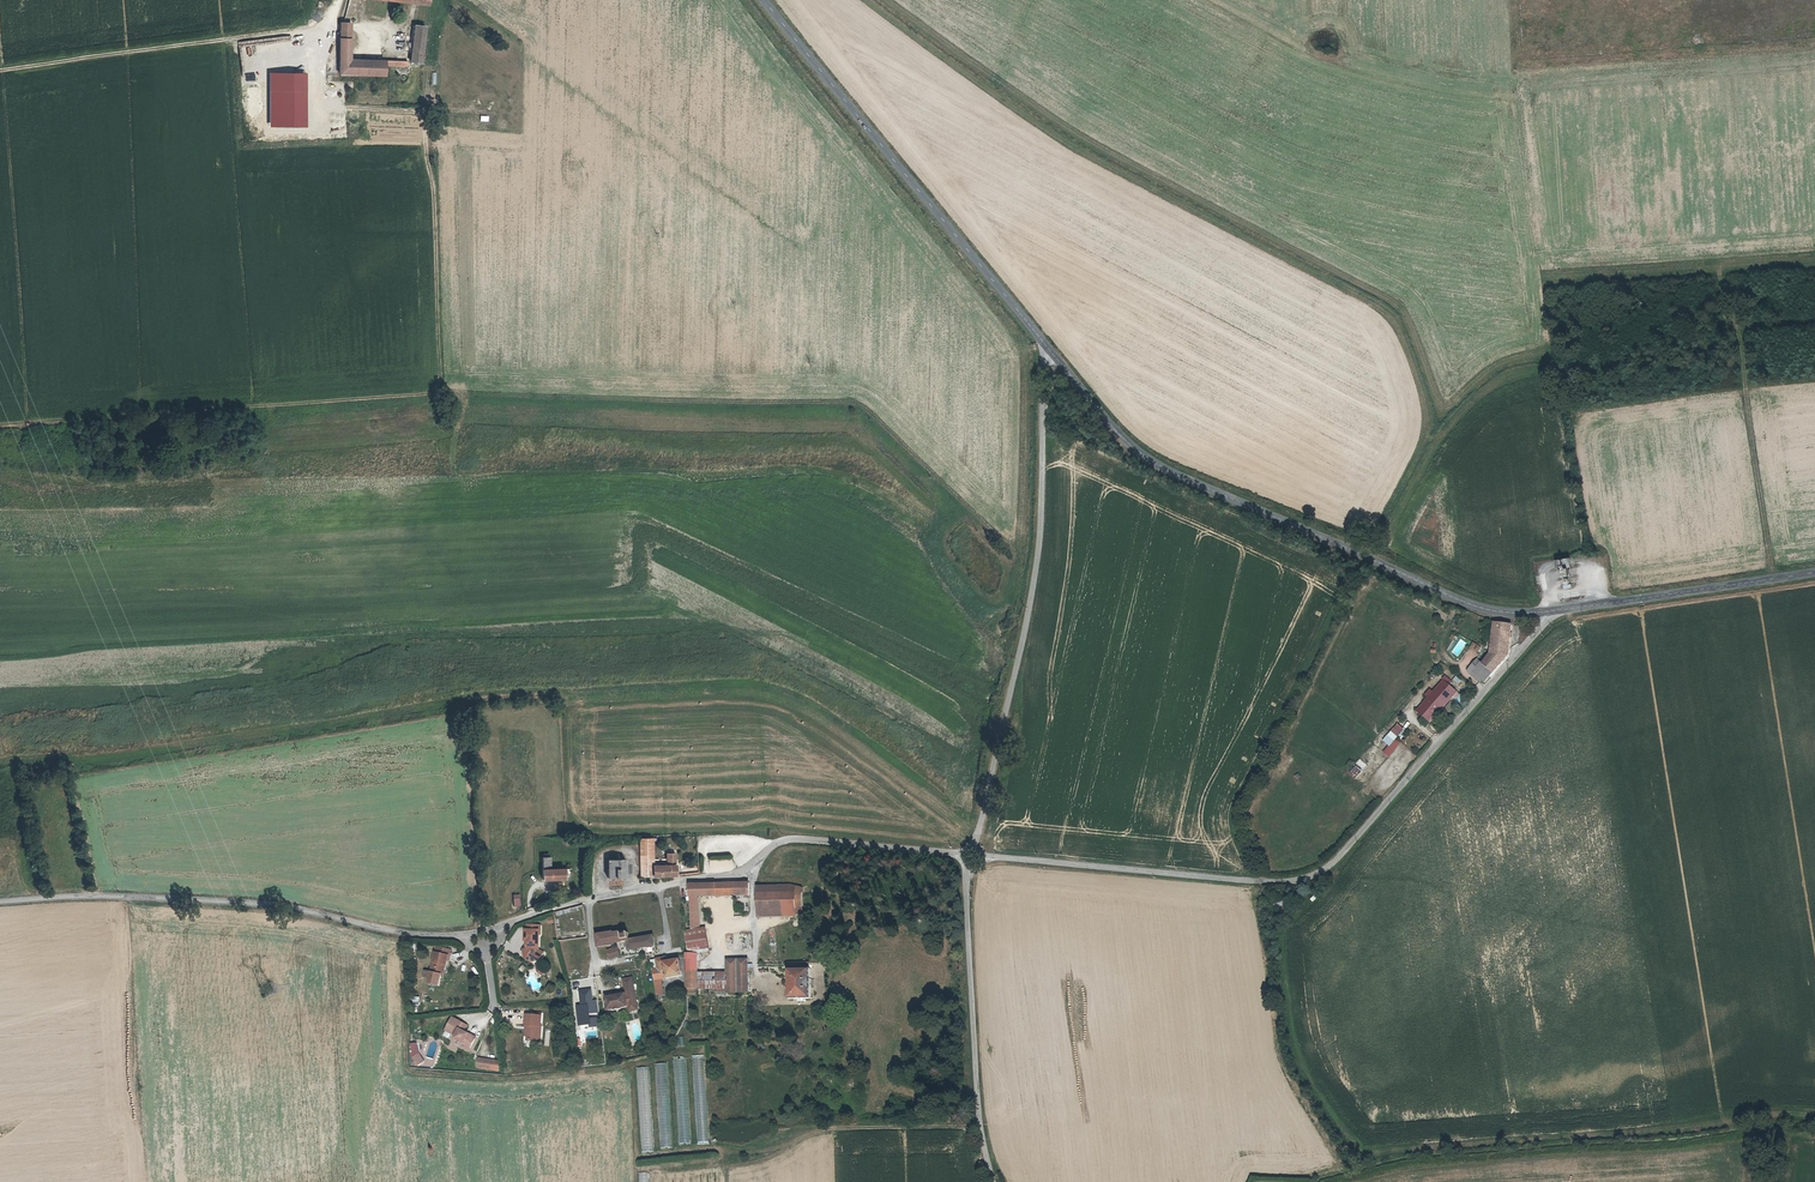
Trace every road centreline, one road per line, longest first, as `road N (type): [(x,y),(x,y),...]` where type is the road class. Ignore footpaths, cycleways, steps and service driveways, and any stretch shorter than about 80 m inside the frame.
road 1 (unclassified): [(968,858),(1252,882),(1329,867),(1553,611)]
road 2 (tertiary): [(1553,611),(1475,605),(1177,475),(1106,420),(1050,351)]
road 3 (unclassified): [(1050,351),(1036,558),(968,858)]
road 4 (unclassified): [(0,904),(252,906),(460,941)]
road 5 (tertiary): [(1050,351),(765,0)]
road 6 (unclassified): [(660,887),(748,873),(769,845),(786,840),(968,858)]
road 7 (unclassified): [(968,858),(969,1020),(991,1181)]
road 8 (track): [(1773,579),(1737,339),(1715,276)]
road 9 (tertiary): [(1814,573),(1553,611)]

